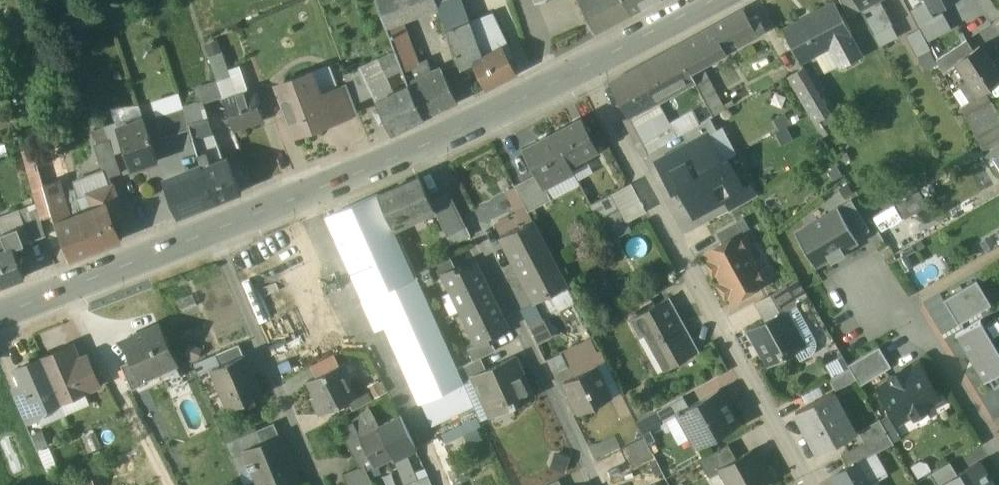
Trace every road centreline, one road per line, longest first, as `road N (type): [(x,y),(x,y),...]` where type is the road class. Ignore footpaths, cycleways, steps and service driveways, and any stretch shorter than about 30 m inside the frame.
road 1 (secondary): [(584,70),(435,144),(0,315)]
road 2 (residential): [(584,70),(809,484)]
road 3 (residential): [(998,444),(913,310),(881,319)]
road 4 (secondary): [(718,0),(584,70)]

